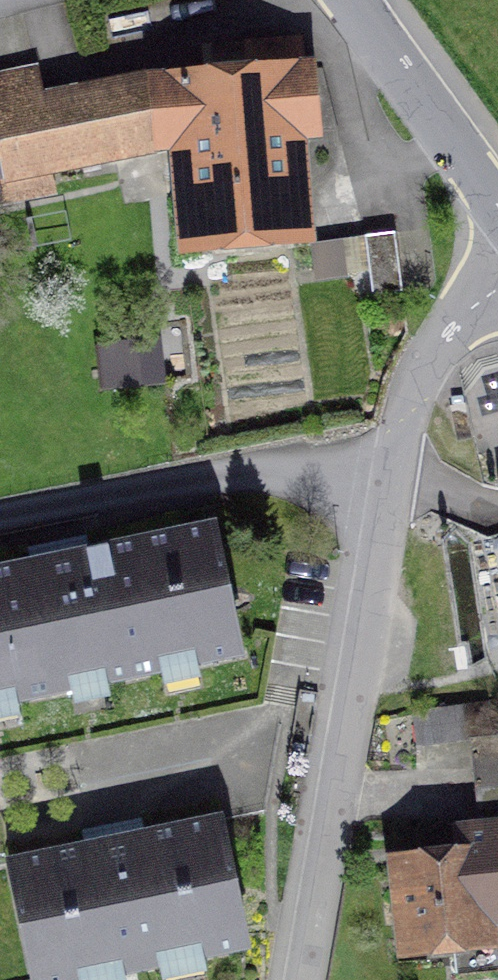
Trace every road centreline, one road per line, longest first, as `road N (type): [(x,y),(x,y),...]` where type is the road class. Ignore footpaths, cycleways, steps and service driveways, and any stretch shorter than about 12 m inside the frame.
road 1 (residential): [(497,286),(458,312),(407,387),(300,979)]
road 2 (residential): [(497,218),(344,0)]

